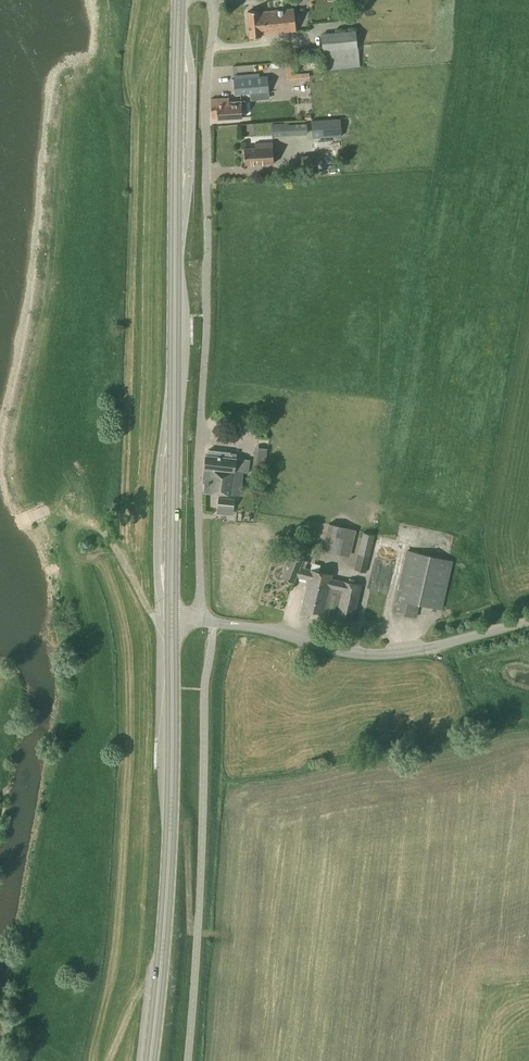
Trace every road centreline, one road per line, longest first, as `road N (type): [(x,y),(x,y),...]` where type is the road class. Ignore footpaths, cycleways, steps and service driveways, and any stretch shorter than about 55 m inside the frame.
road 1 (unclassified): [(196,619),(211,0)]
road 2 (primary): [(170,618),(180,0)]
road 3 (primary): [(150,1060),(168,887),(170,618)]
road 4 (unclassified): [(528,623),(370,655),(196,619)]
road 5 (track): [(170,815),(186,822),(188,921),(211,932)]

